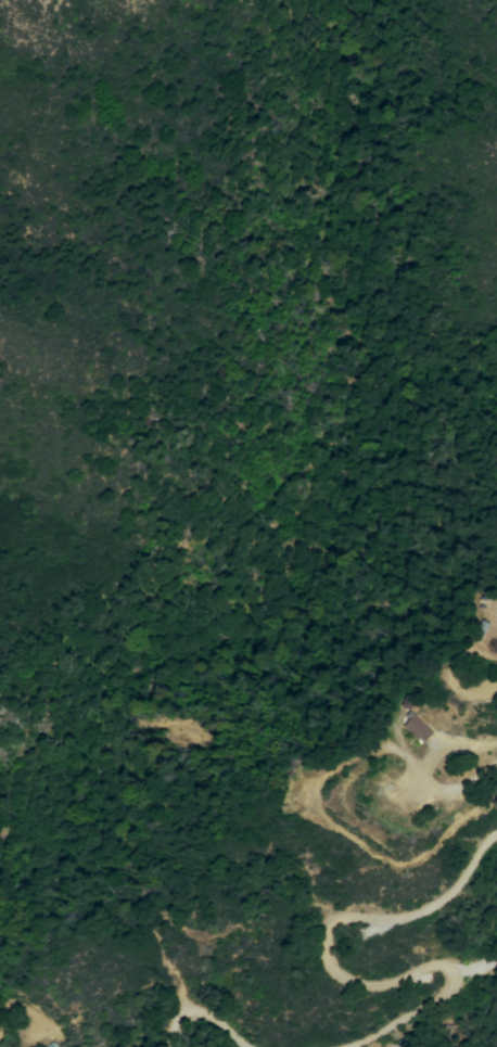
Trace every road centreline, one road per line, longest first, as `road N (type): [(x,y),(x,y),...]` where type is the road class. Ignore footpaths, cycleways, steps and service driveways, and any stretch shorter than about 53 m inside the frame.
road 1 (track): [(496,791),(424,855),(398,864),(310,808),(316,777),(365,744),(423,764)]

